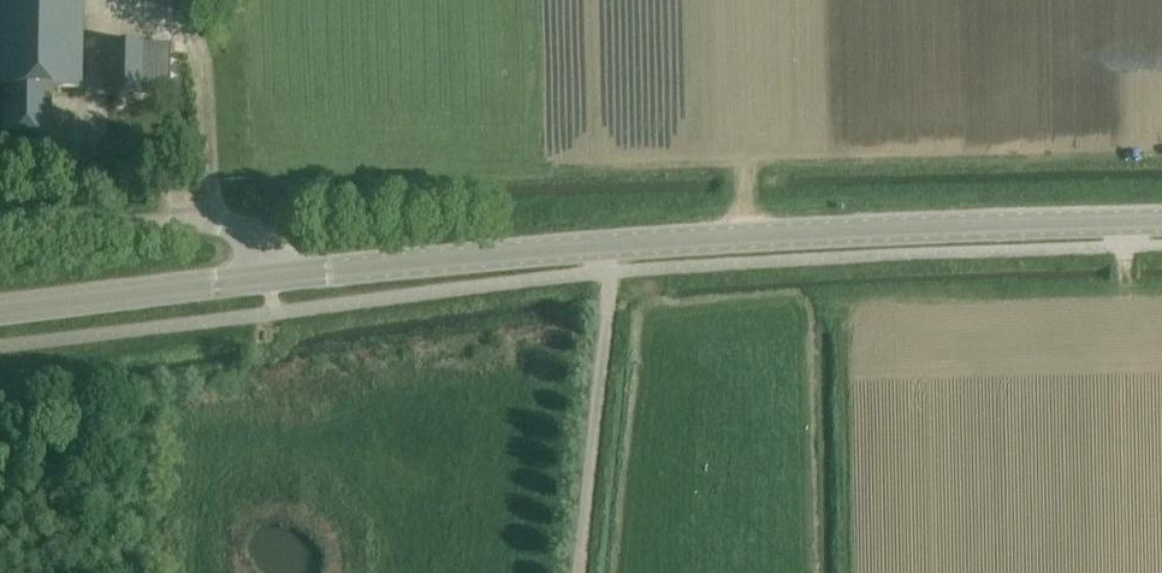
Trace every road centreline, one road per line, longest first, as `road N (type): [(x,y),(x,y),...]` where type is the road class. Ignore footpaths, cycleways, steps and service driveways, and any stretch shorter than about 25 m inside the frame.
road 1 (tertiary): [(1161,221),(675,242),(269,278)]
road 2 (residential): [(0,226),(214,223),(253,243),(269,278)]
road 3 (tertiary): [(269,278),(0,311)]

